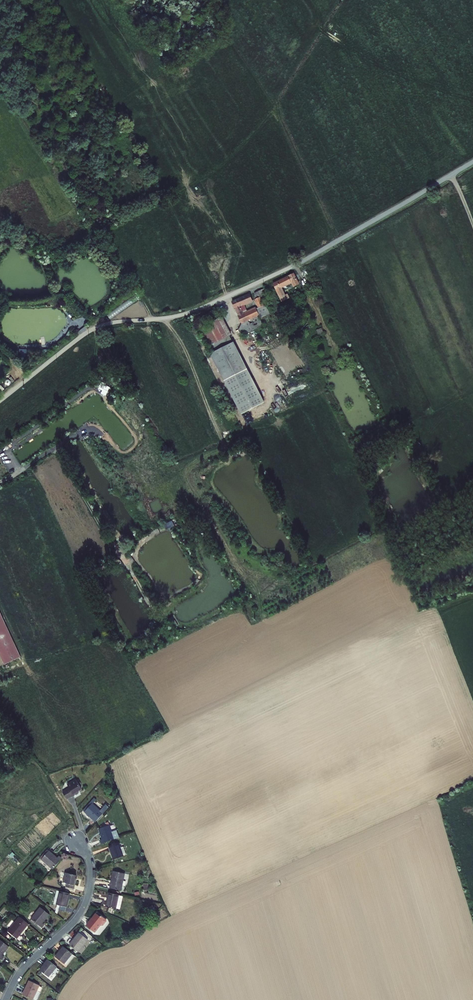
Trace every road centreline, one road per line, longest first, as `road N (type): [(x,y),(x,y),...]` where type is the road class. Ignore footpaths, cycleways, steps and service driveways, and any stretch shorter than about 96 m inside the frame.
road 1 (unclassified): [(472,162),(297,264),(205,307),(92,328),(0,401)]
road 2 (residential): [(6,999),(25,966),(85,907),(91,871),(78,838)]

